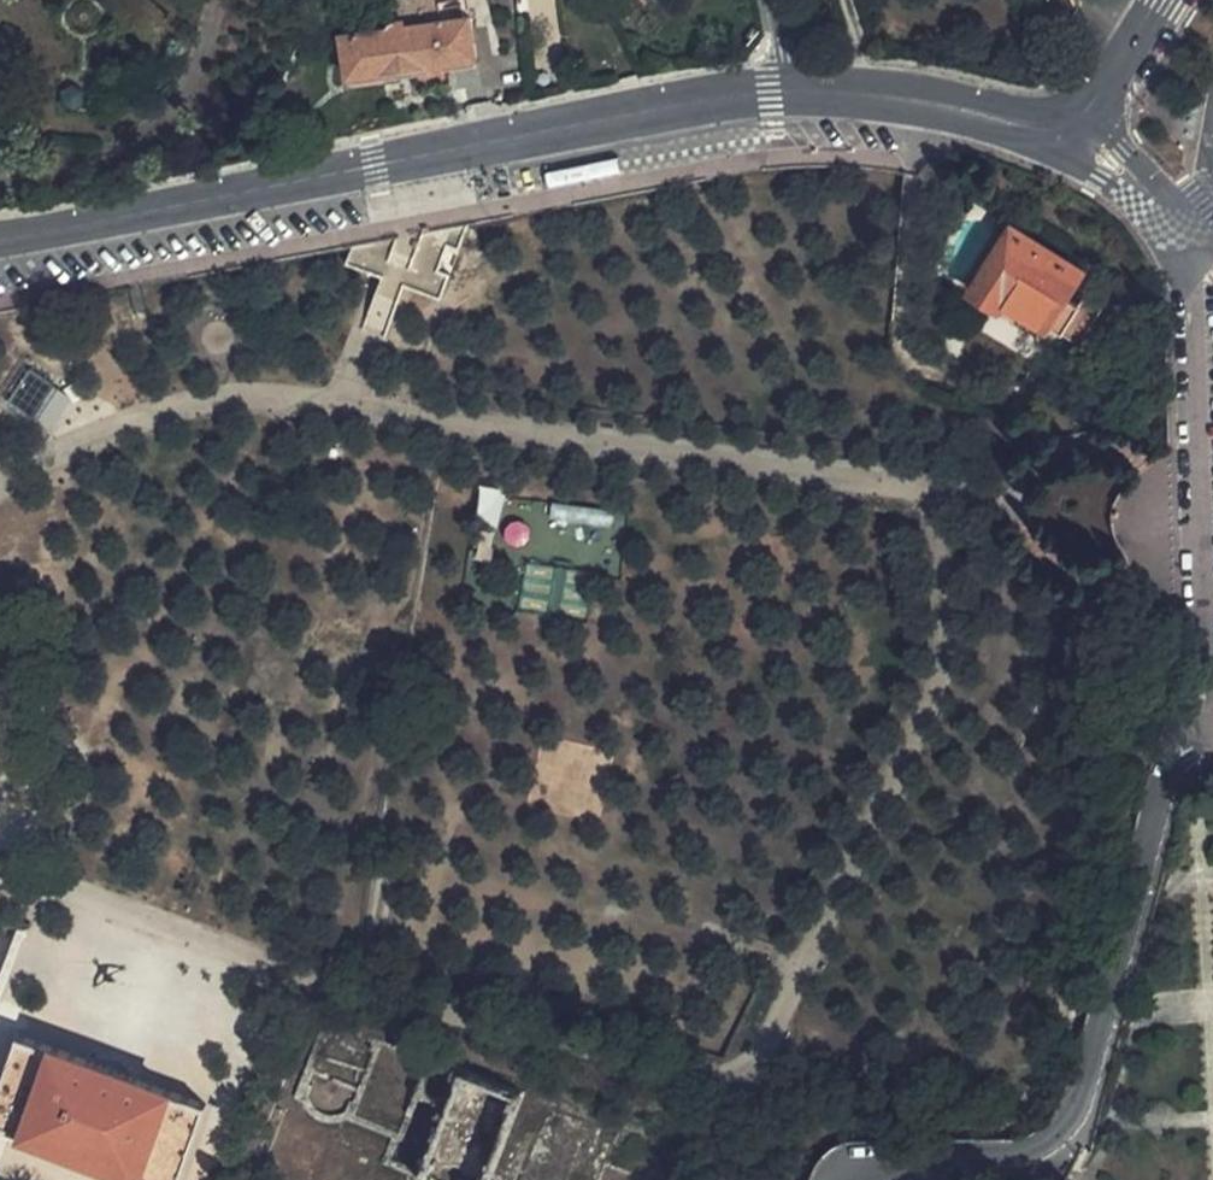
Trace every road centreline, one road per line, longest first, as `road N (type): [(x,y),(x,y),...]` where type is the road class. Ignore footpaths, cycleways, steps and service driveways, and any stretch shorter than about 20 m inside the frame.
road 1 (unclassified): [(793,90),(0,236)]
road 2 (residential): [(1212,701),(1181,744),(1073,1114),(1048,1144),(1012,1160),(908,1169)]
road 3 (residential): [(1174,213),(1188,257),(1212,697)]
road 4 (unclassified): [(1071,122),(1043,127),(912,99),(793,90)]
road 5 (residential): [(1174,213),(1071,122)]

